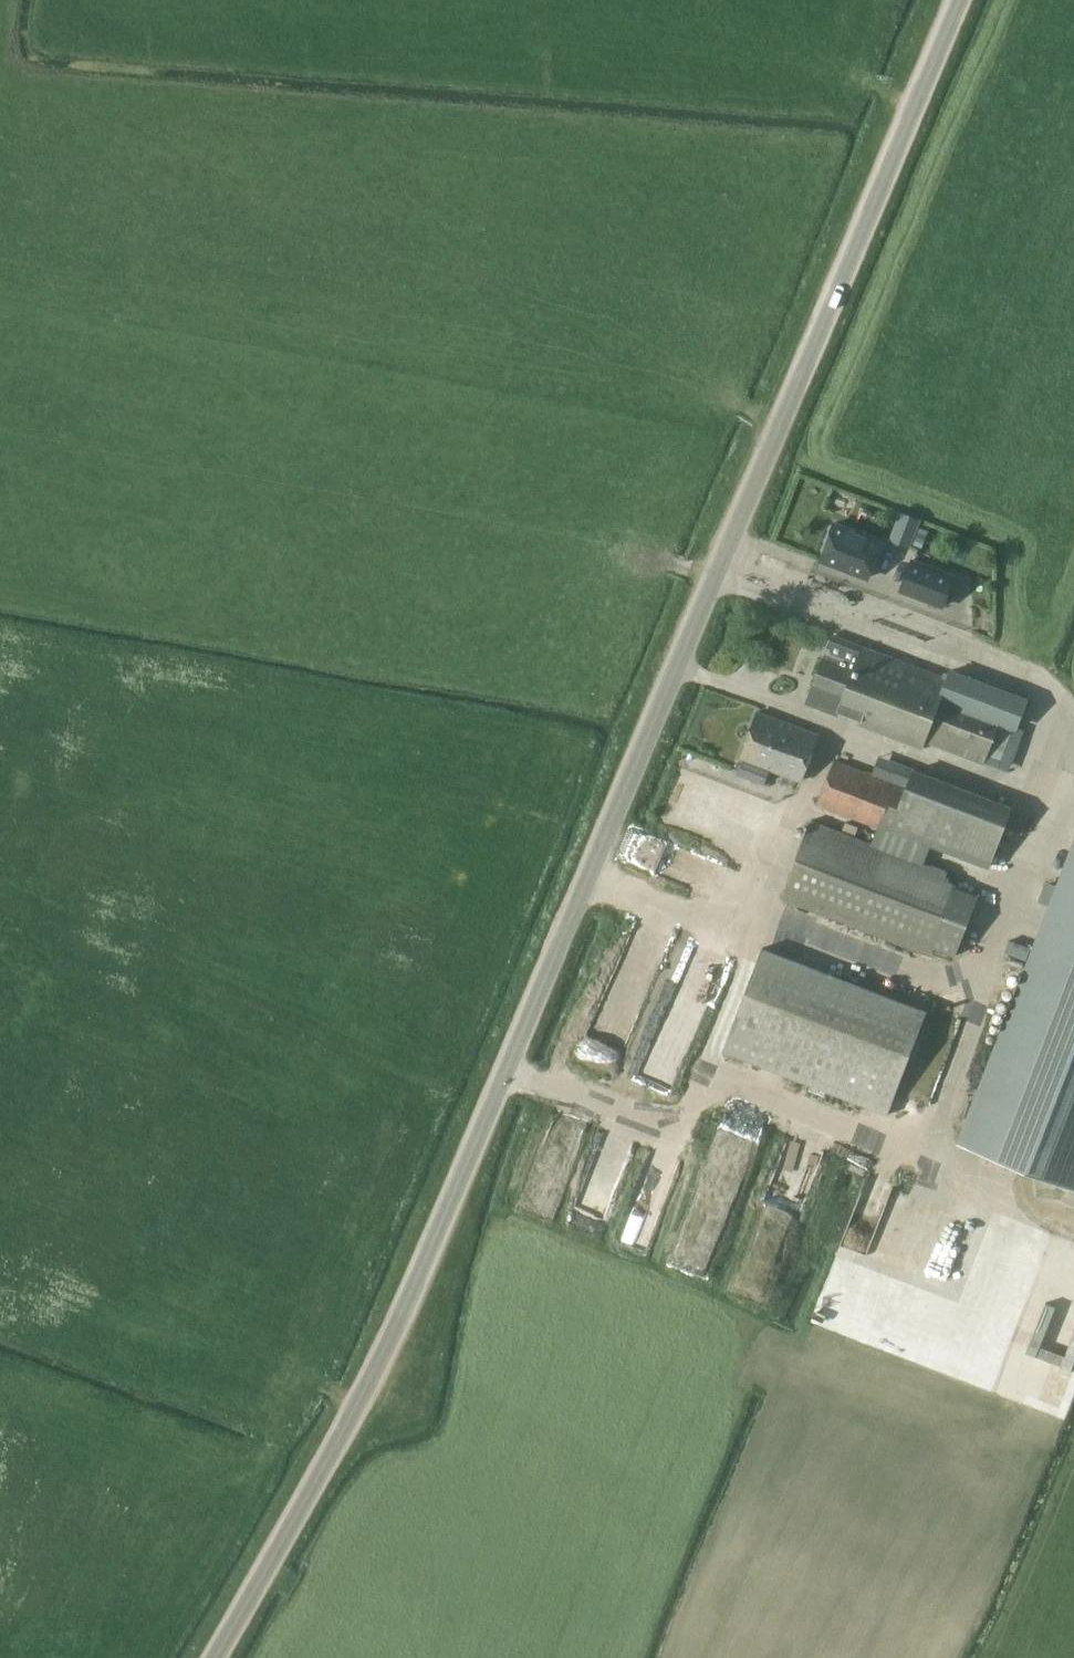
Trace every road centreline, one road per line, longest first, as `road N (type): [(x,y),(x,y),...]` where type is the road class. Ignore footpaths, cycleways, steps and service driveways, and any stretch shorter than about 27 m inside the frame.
road 1 (unclassified): [(222,1657),(505,1076),(954,0)]

